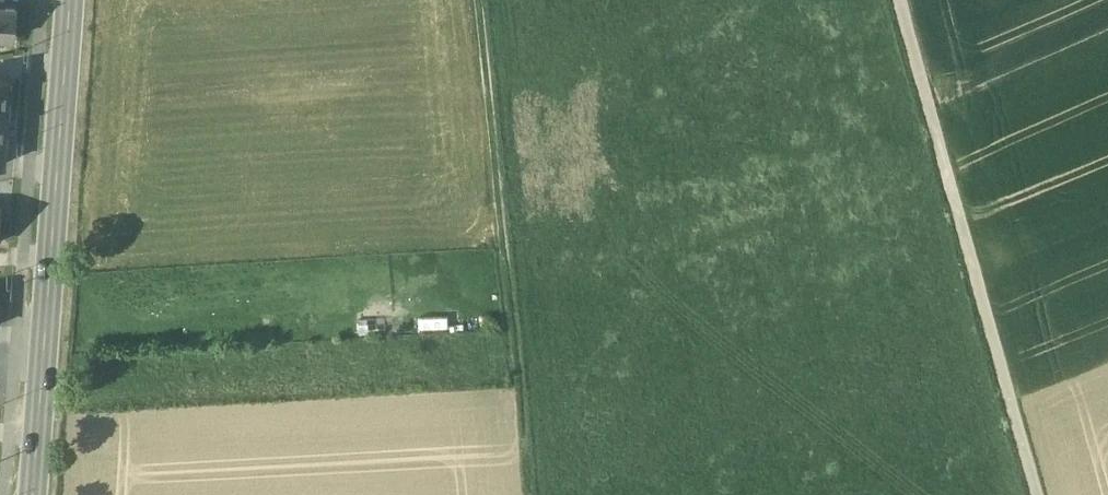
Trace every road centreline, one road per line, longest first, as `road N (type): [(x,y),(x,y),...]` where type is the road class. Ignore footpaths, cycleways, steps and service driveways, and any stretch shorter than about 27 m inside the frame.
road 1 (track): [(1041,494),(903,0)]
road 2 (track): [(489,0),(539,494)]
road 3 (primary): [(33,494),(70,0)]

